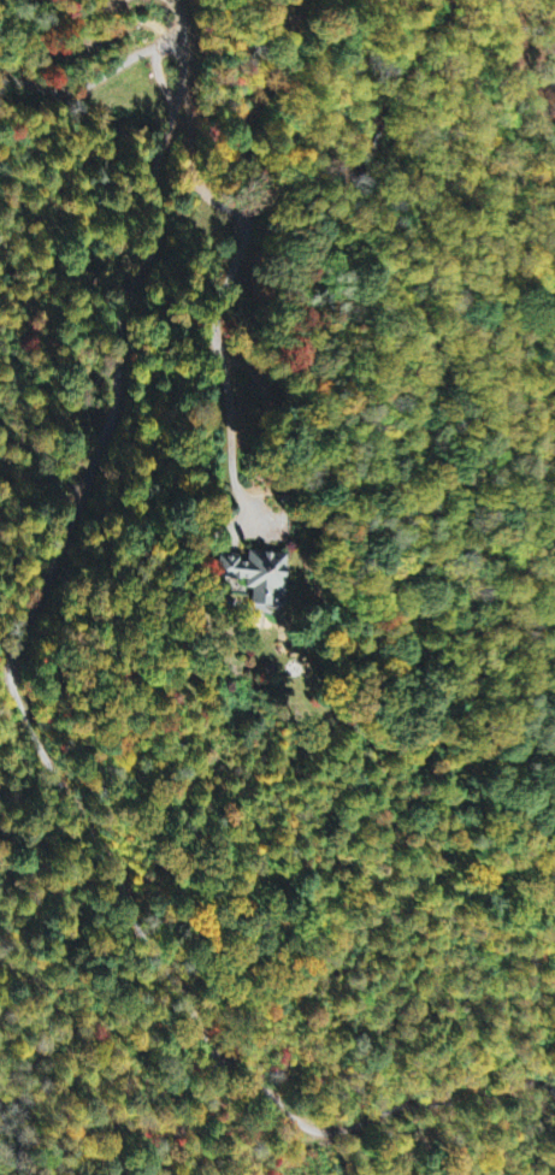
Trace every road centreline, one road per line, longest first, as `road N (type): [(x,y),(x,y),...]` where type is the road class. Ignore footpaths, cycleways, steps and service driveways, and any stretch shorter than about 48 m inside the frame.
road 1 (residential): [(554,1090),(514,1084),(461,1100),(392,1108),(340,1130),(301,1122),(206,1043),(18,693),(13,661),(20,634),(114,418),(131,299),(159,240),(158,166),(187,65),(178,0)]

